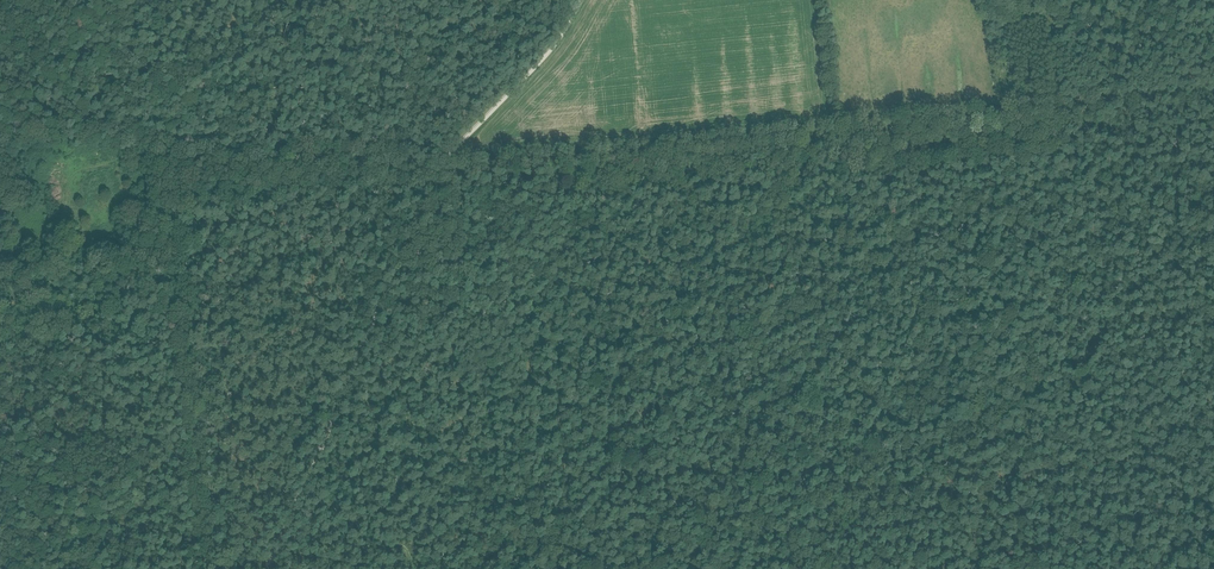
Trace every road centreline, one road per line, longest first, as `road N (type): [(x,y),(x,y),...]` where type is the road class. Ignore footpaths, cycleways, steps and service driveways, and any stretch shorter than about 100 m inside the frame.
road 1 (unclassified): [(265,568),(439,173),(553,54),(582,0)]

